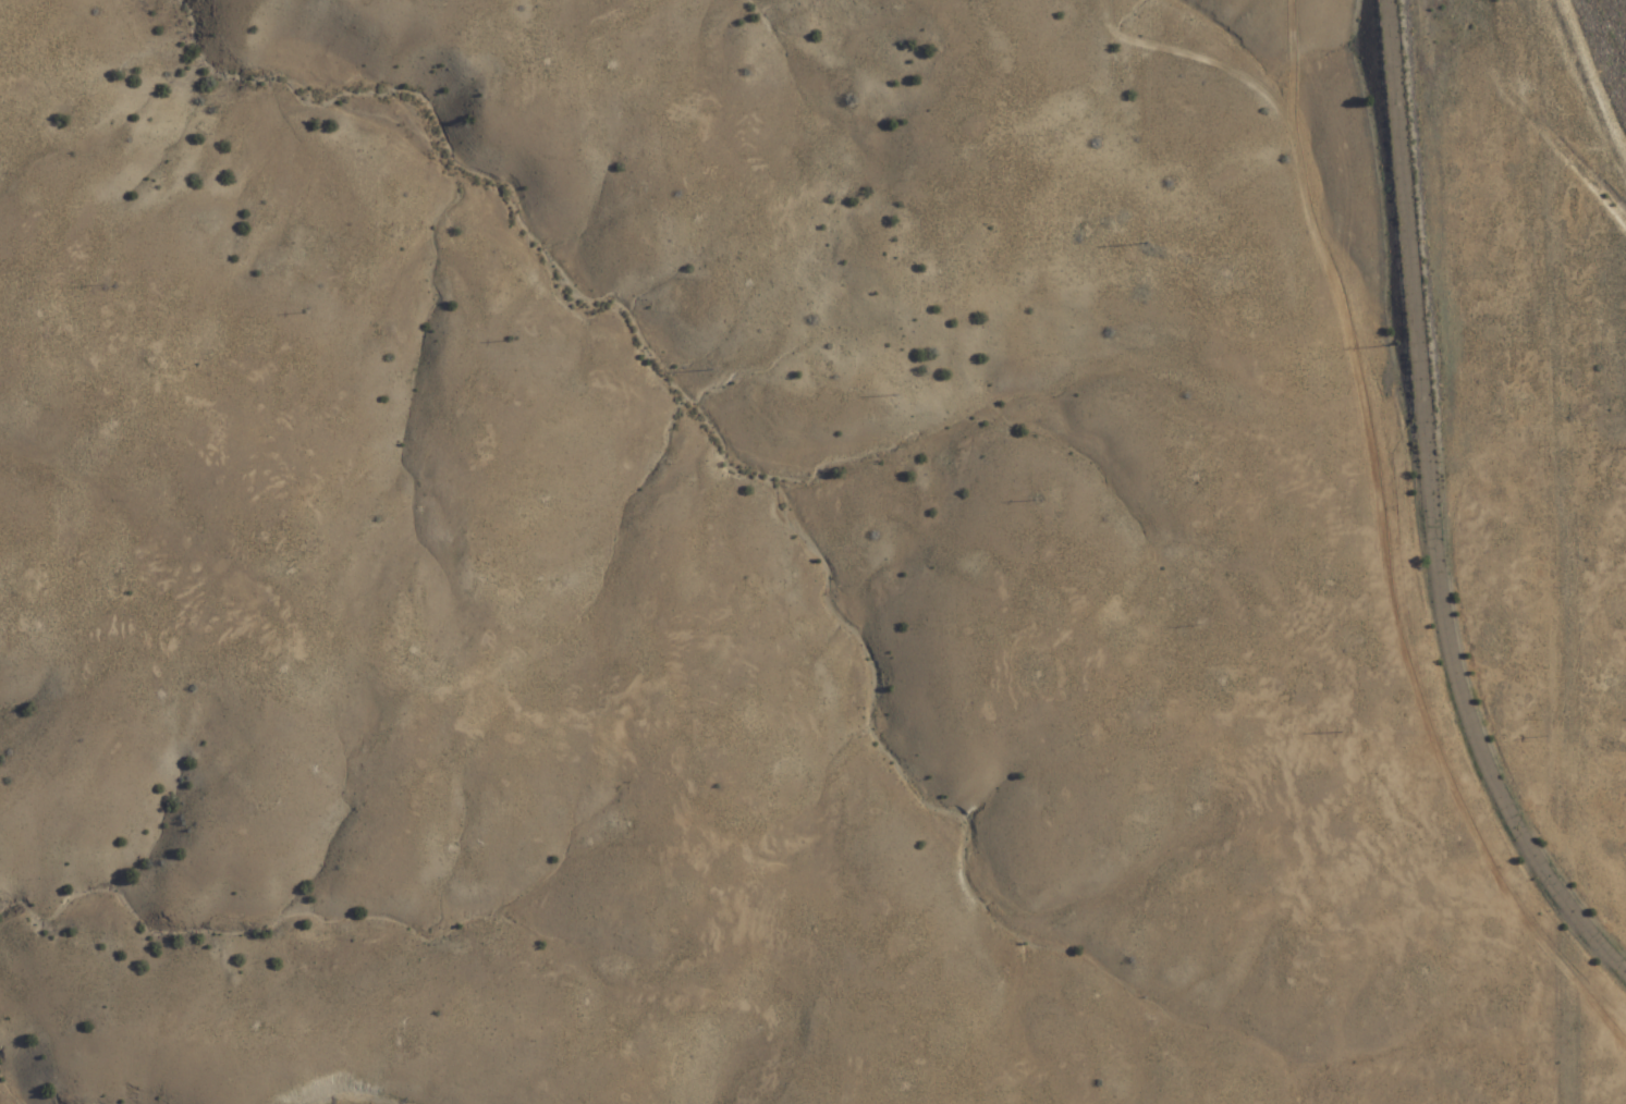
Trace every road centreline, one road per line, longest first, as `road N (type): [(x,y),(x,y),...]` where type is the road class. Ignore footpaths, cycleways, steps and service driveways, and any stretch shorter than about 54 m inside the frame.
road 1 (residential): [(1625,971),(1541,861),(1482,743),(1458,663),(1443,593),(1395,0)]

